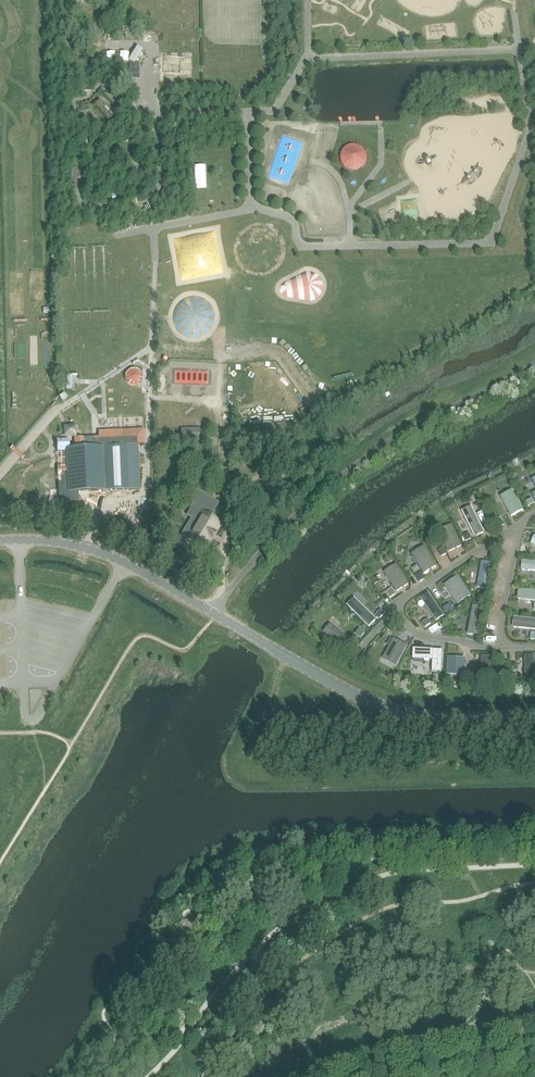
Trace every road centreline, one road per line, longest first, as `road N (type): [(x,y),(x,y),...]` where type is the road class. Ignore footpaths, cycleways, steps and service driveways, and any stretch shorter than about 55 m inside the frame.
road 1 (unclassified): [(534,718),(445,719),(387,709),(106,555),(56,542),(0,542)]
road 2 (residential): [(519,523),(397,611)]
road 3 (residential): [(519,523),(497,649)]

